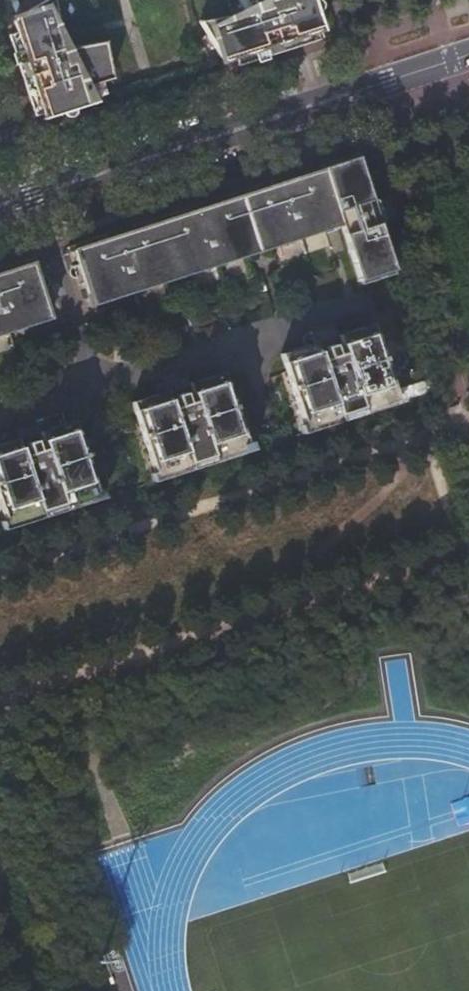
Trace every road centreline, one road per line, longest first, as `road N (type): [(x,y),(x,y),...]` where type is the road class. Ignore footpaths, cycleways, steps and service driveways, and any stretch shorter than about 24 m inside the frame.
road 1 (residential): [(0,216),(356,101),(379,84)]
road 2 (residential): [(379,84),(350,83),(0,193)]

